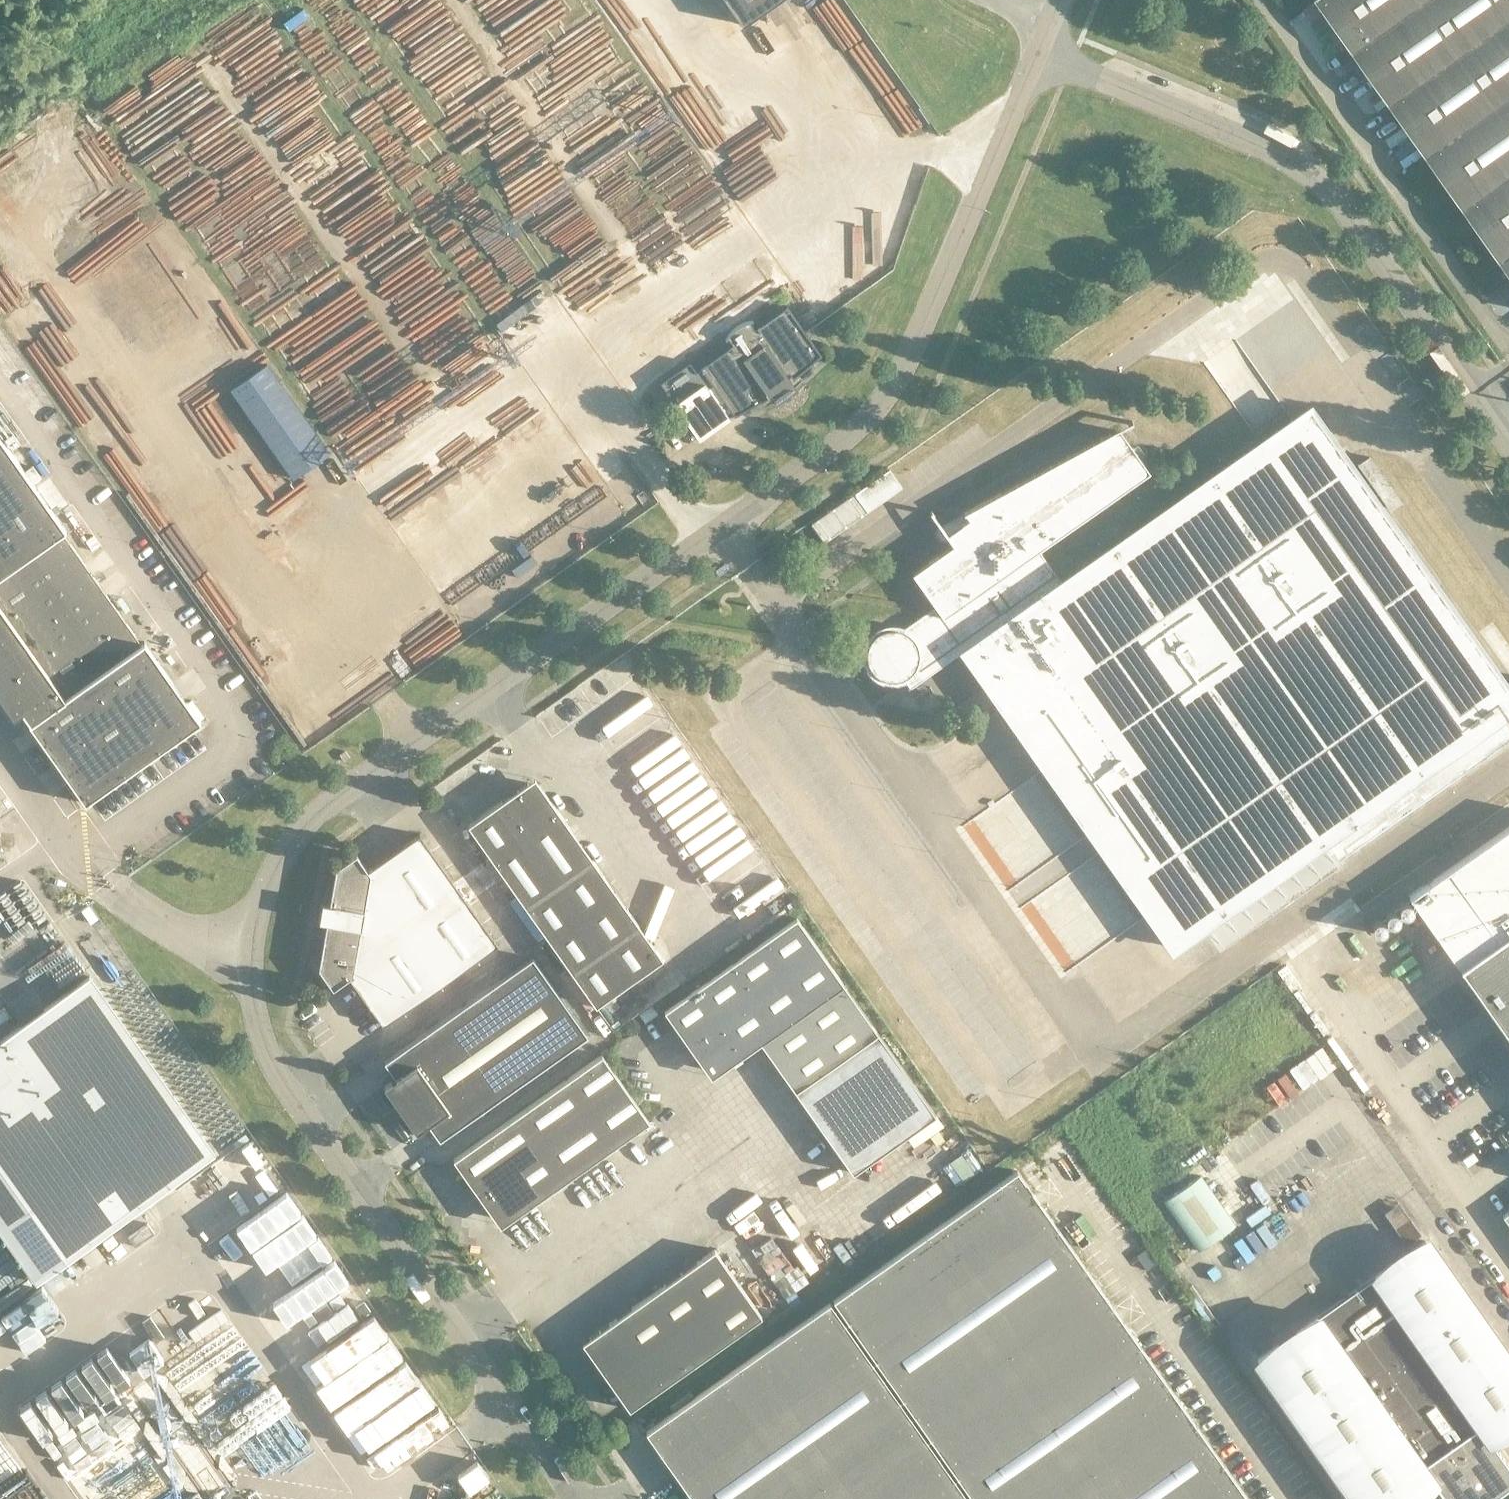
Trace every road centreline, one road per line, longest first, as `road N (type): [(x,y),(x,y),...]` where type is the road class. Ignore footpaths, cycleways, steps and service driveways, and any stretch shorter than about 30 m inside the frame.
road 1 (unclassified): [(573,1498),(315,1138),(263,1026),(255,937),(277,857),(323,809),(790,485),(871,414),(959,249),(1033,49)]
road 2 (unclassified): [(1033,49),(1322,180),(1508,434)]

